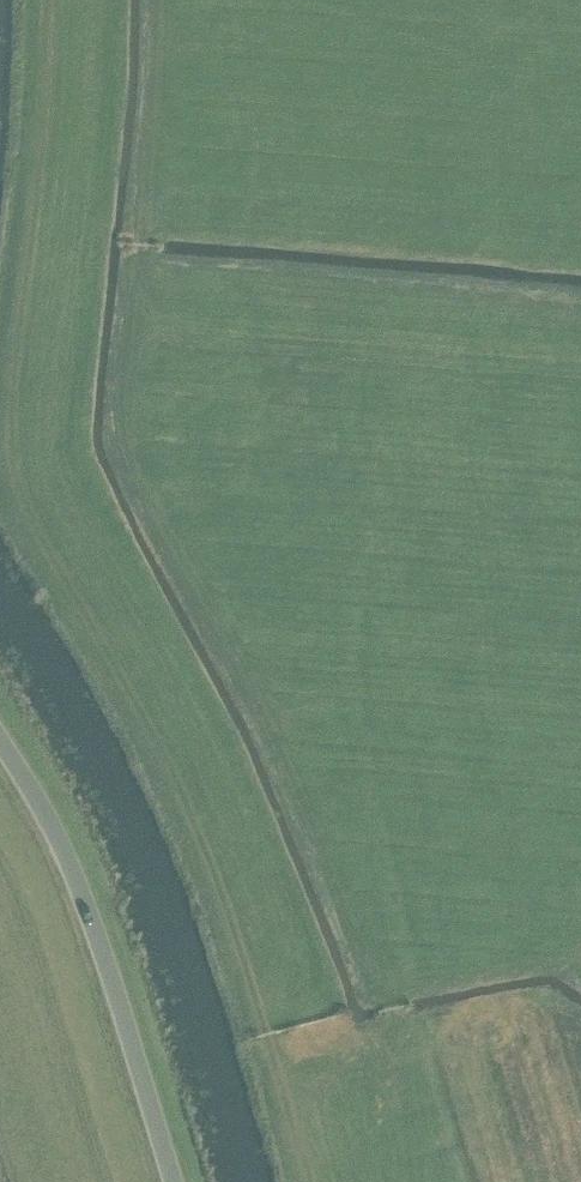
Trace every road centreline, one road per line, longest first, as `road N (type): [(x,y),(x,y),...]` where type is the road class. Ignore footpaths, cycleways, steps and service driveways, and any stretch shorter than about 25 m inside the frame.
road 1 (tertiary): [(174,1181),(86,903),(0,738)]

